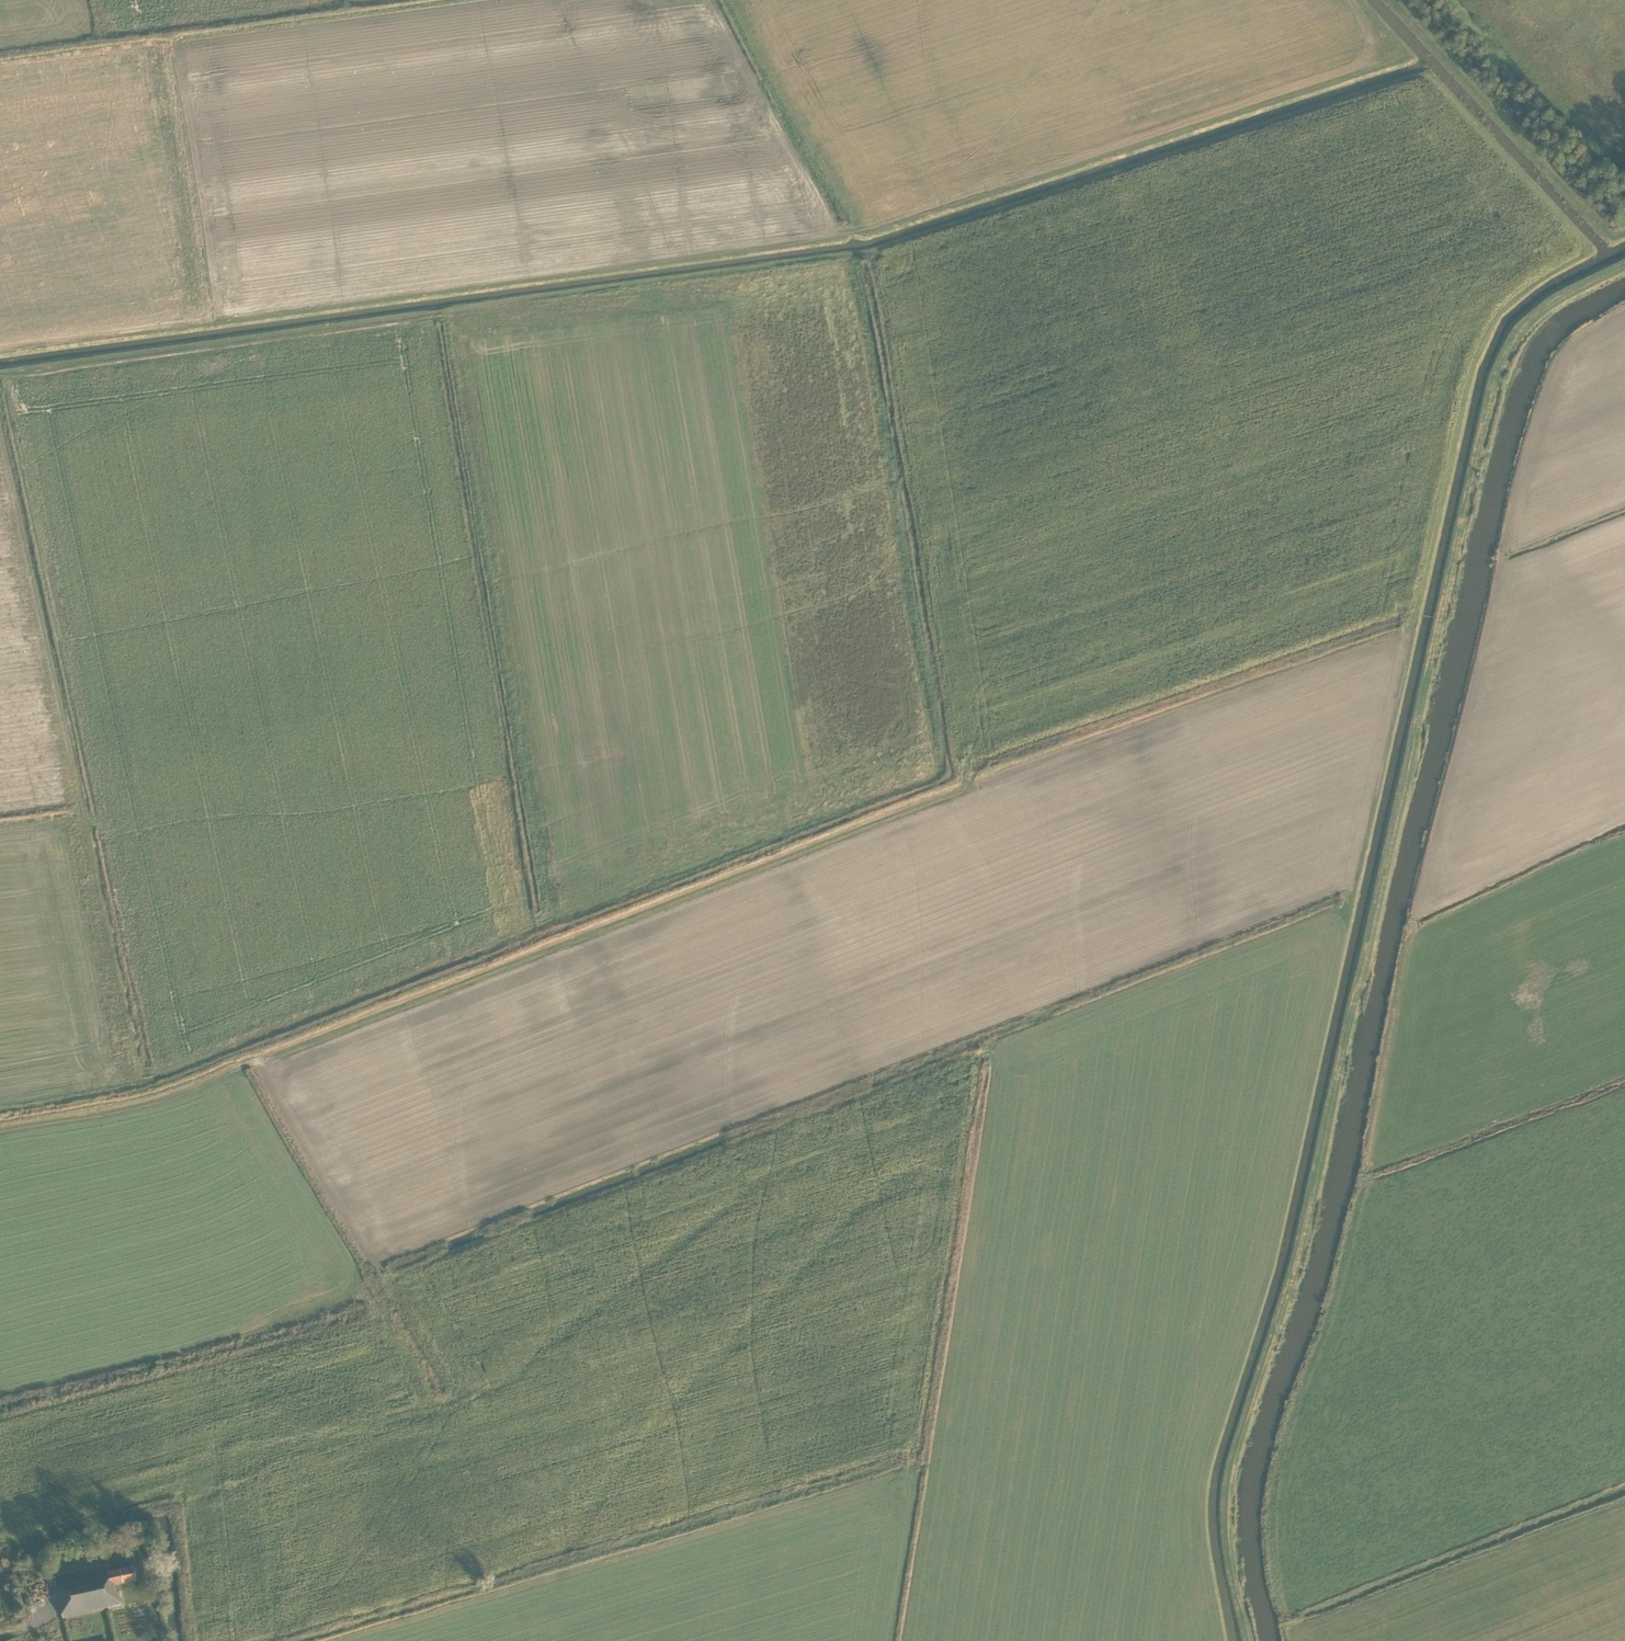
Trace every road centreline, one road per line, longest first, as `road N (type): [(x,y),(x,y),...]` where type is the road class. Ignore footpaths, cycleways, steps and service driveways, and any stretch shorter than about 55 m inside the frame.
road 1 (track): [(1246,1640),(1226,1521),(1230,1480),(1298,1265),(1499,375),(1521,327),(1545,305),(1624,263)]
road 2 (track): [(0,376),(440,318)]
road 3 (track): [(0,1132),(147,1105),(286,1052)]

